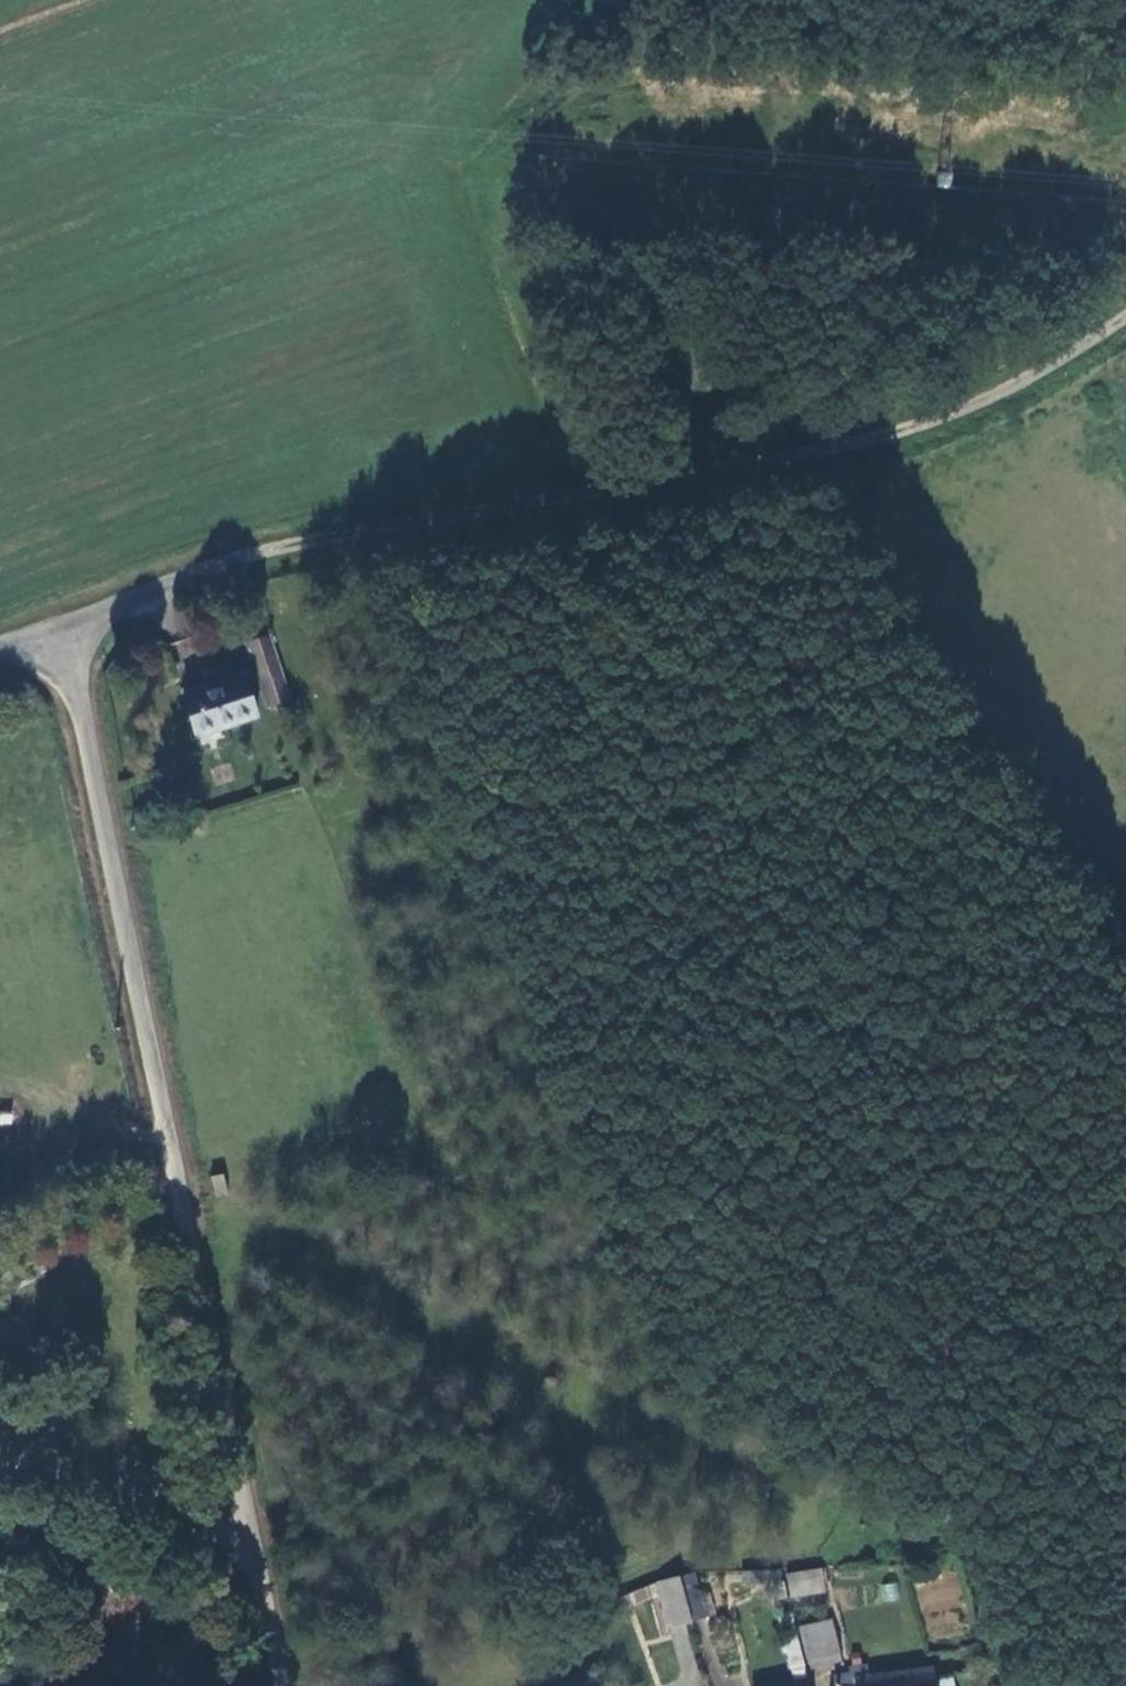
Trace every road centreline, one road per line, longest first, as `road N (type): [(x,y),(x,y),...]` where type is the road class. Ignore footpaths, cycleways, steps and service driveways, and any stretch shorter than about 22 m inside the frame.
road 1 (unclassified): [(1125,323),(898,429),(260,562),(59,636)]
road 2 (unclassified): [(282,1685),(59,636)]

